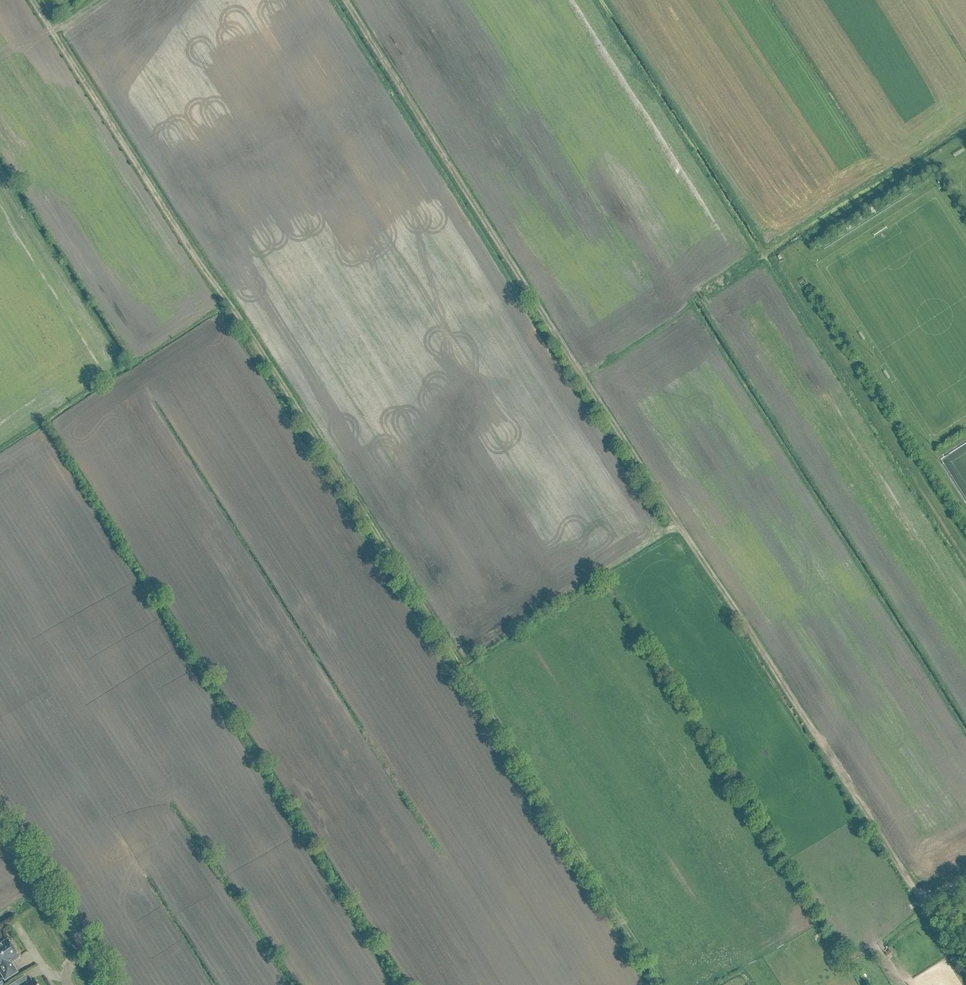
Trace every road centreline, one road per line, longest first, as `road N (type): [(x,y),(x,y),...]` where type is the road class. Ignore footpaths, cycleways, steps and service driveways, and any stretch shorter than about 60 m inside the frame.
road 1 (track): [(661,984),(32,0)]

